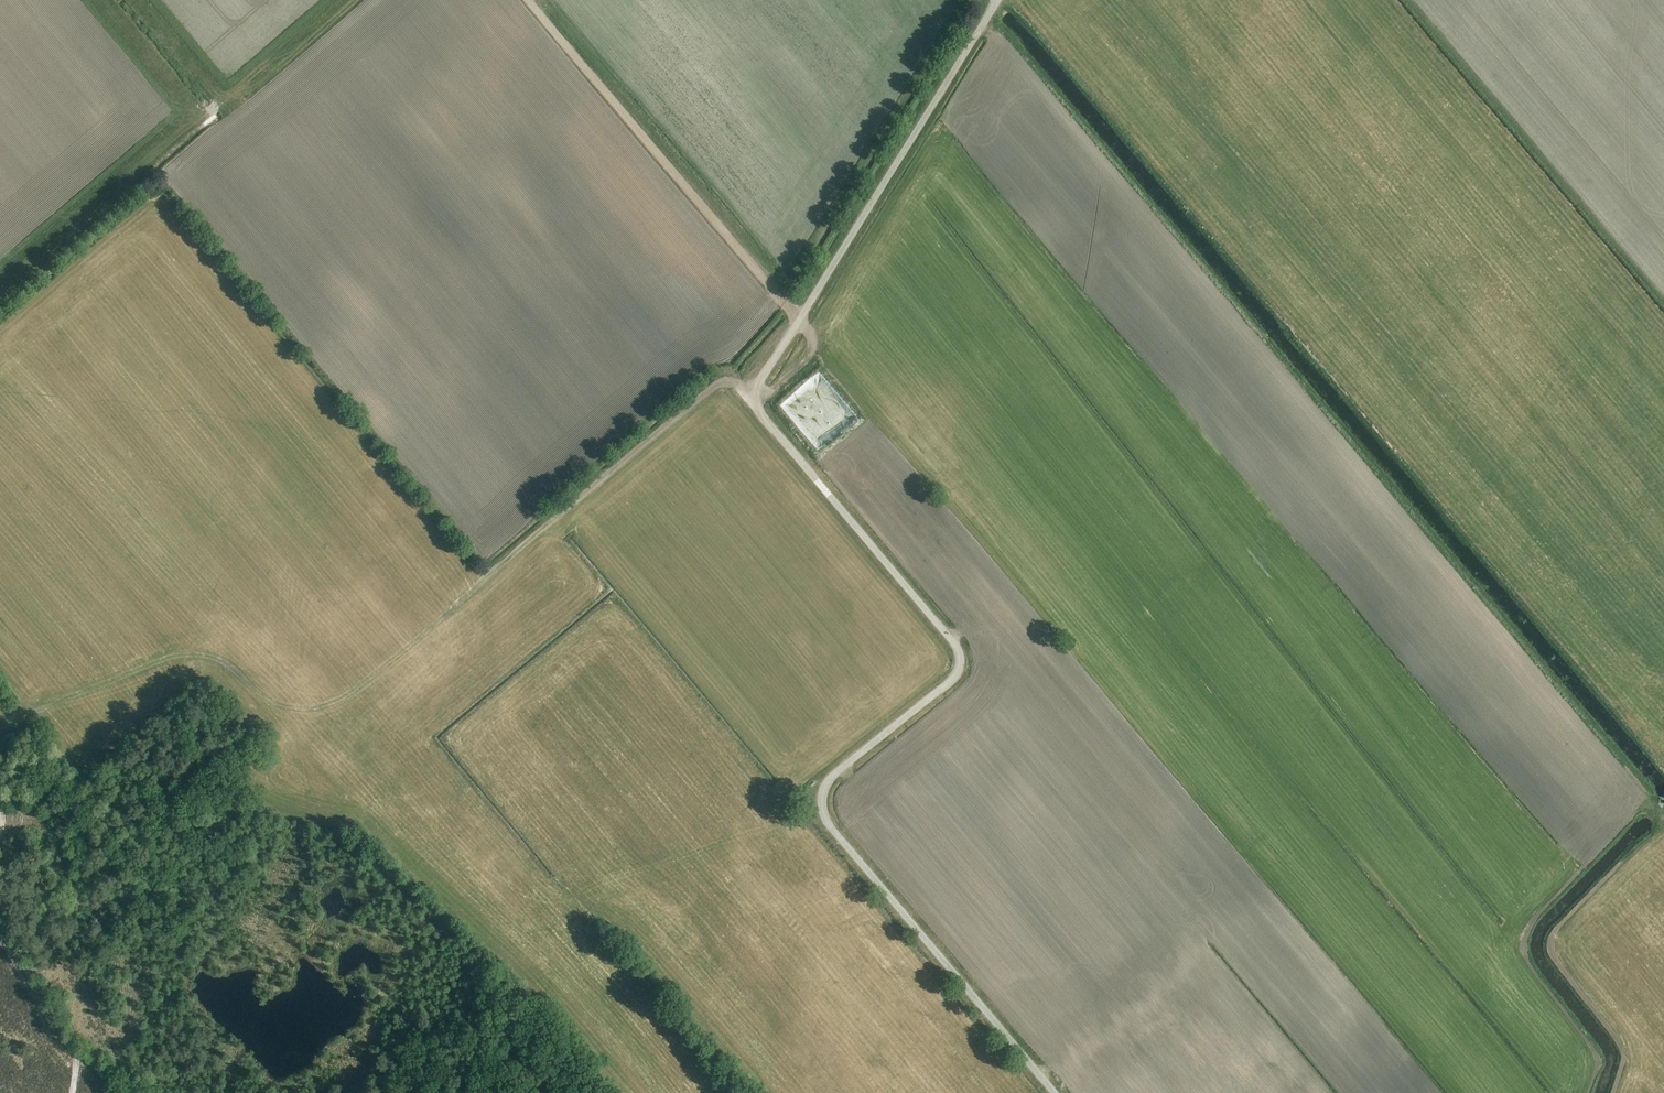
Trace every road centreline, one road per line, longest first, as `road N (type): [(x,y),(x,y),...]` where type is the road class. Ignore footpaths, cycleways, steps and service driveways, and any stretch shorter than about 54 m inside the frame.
road 1 (unclassified): [(1056,1092),(824,817),(827,781),(952,679),(960,658),(755,398),(996,0)]
road 2 (track): [(755,398),(727,365),(774,308),(772,292),(527,0)]
road 3 (track): [(80,1092),(81,1060),(0,921)]
road 4 (track): [(0,849),(14,814),(10,709)]

